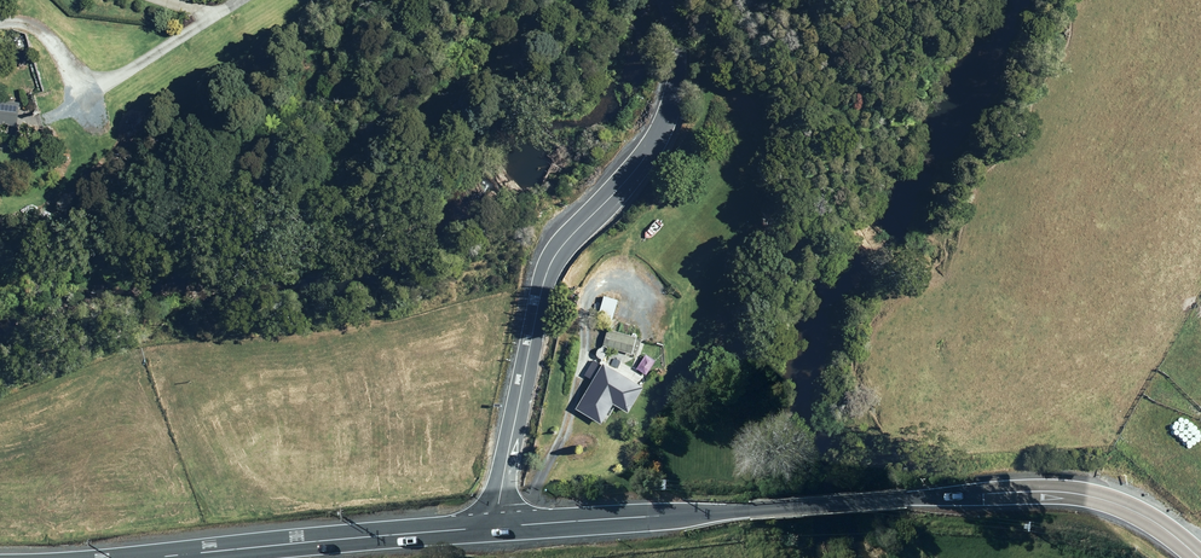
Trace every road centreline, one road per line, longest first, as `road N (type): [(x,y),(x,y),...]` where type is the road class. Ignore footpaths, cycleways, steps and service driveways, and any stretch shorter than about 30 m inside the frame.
road 1 (secondary): [(504,526),(1039,491),(1120,505),(1200,557)]
road 2 (residential): [(504,526),(506,466),(554,262),(635,171),(676,84),(677,38),(664,0)]
road 3 (secondary): [(161,557),(504,526)]

